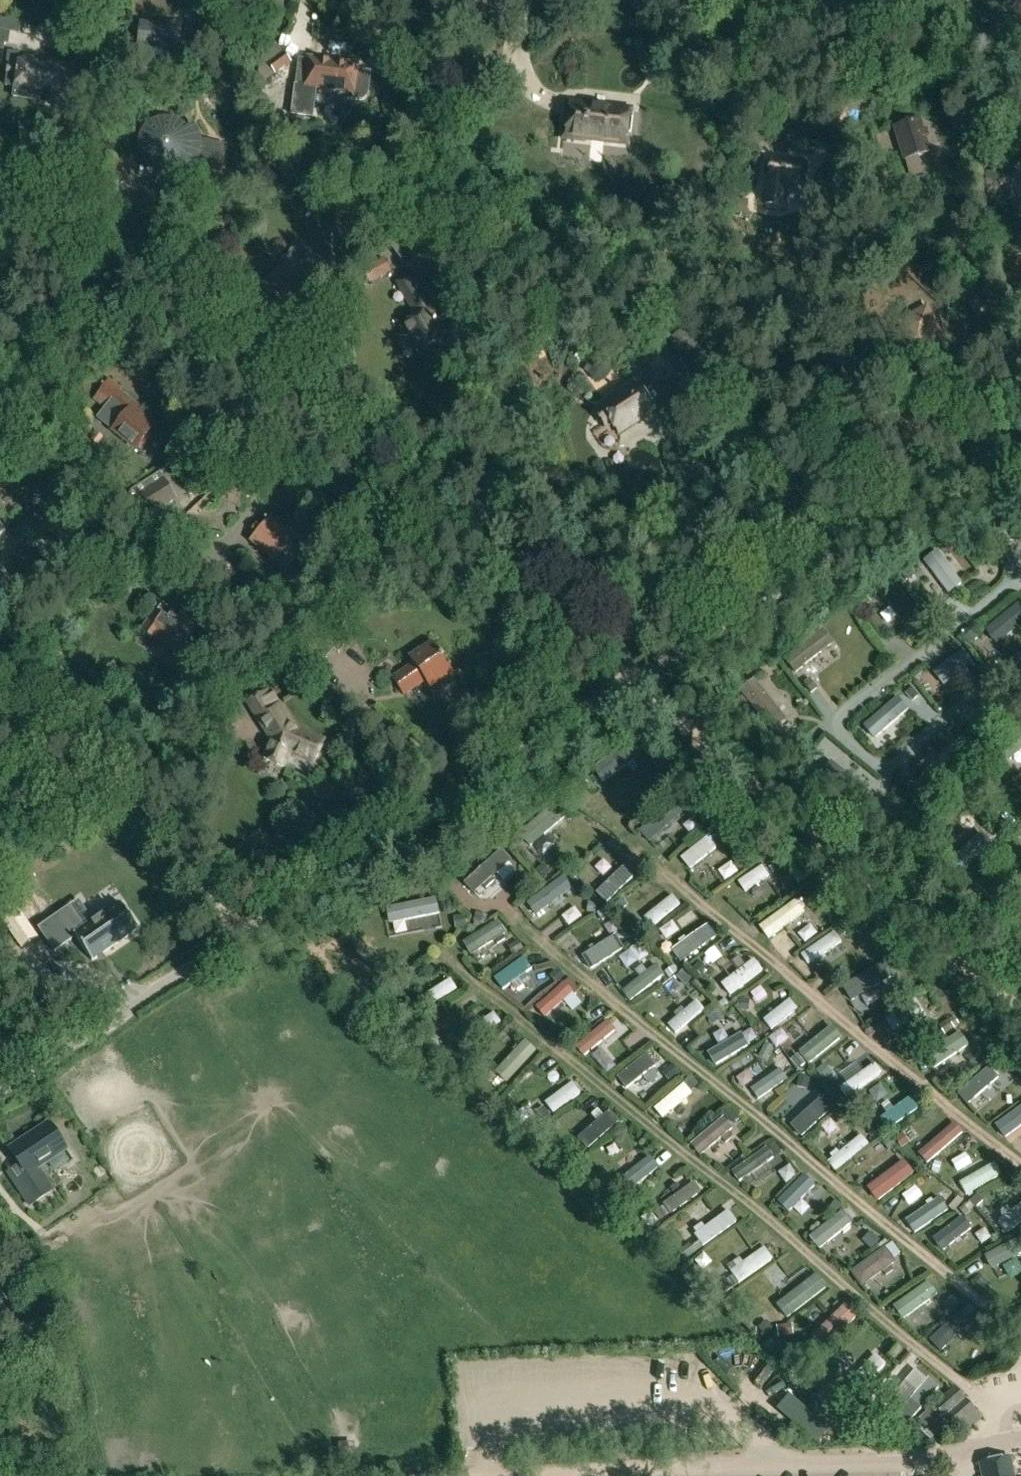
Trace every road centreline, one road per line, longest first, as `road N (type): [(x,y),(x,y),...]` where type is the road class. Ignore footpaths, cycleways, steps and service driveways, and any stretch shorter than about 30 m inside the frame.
road 1 (track): [(1020,1009),(0,146)]
road 2 (unclassified): [(0,1091),(240,929),(640,685),(1020,432)]
road 3 (track): [(1020,1437),(796,1464),(502,1475)]
road 4 (track): [(487,1475),(494,1430),(522,1403),(692,1403),(749,1418),(796,1464)]
road 5 (tertiary): [(1020,40),(675,0)]
road 6 (track): [(240,929),(101,763),(0,680)]

